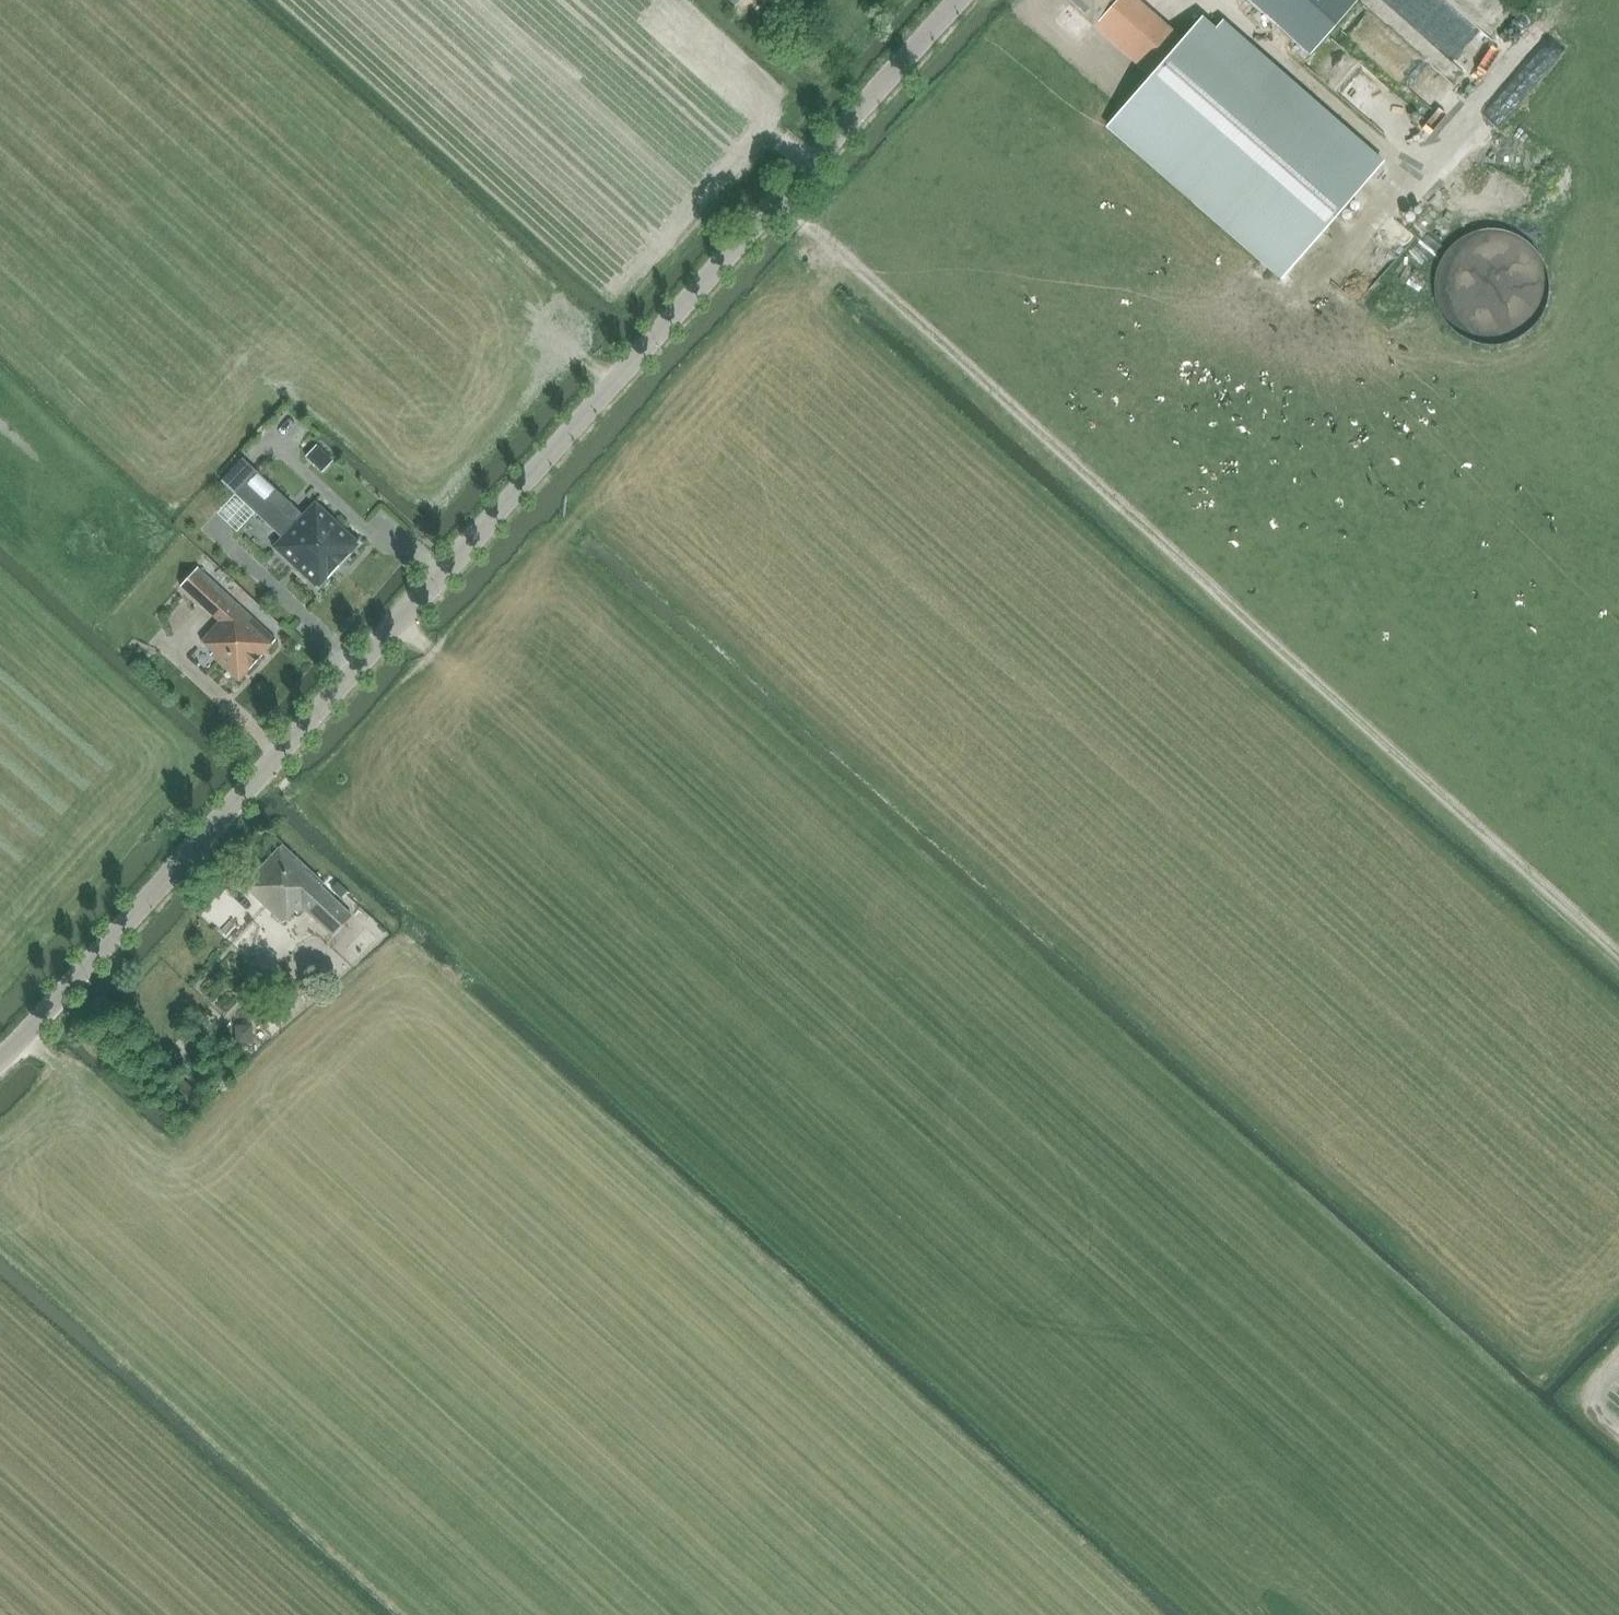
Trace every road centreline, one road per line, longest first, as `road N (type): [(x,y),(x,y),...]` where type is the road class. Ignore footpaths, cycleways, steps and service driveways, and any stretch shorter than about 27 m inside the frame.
road 1 (tertiary): [(0,1059),(963,0)]

